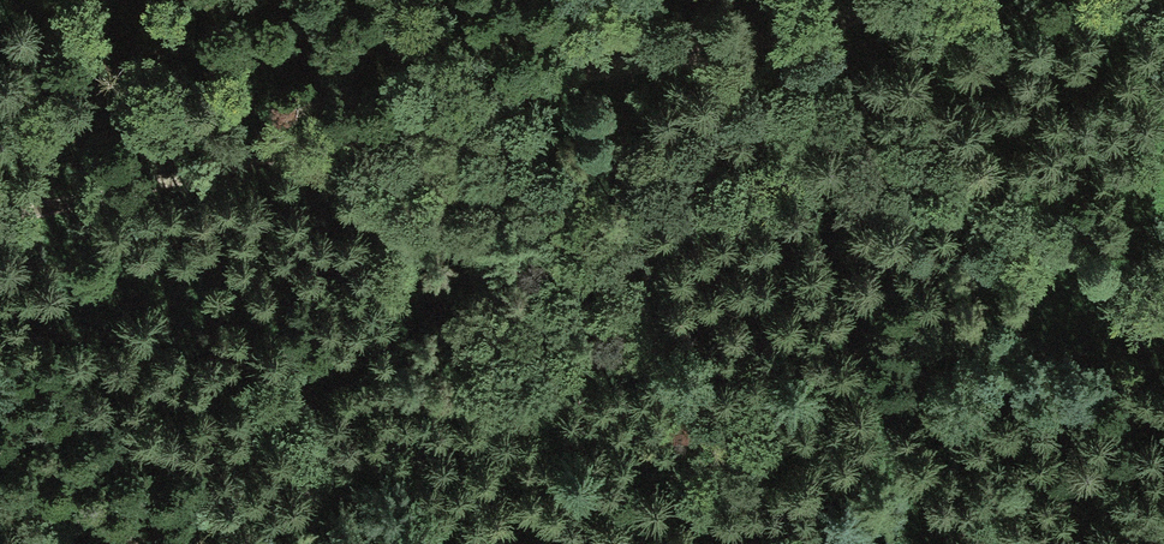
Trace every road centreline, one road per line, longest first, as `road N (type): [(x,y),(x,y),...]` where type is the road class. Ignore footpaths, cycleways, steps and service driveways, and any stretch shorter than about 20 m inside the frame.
road 1 (track): [(884,0),(93,169),(0,180)]
road 2 (track): [(620,0),(686,543)]
road 3 (track): [(0,477),(161,543)]

